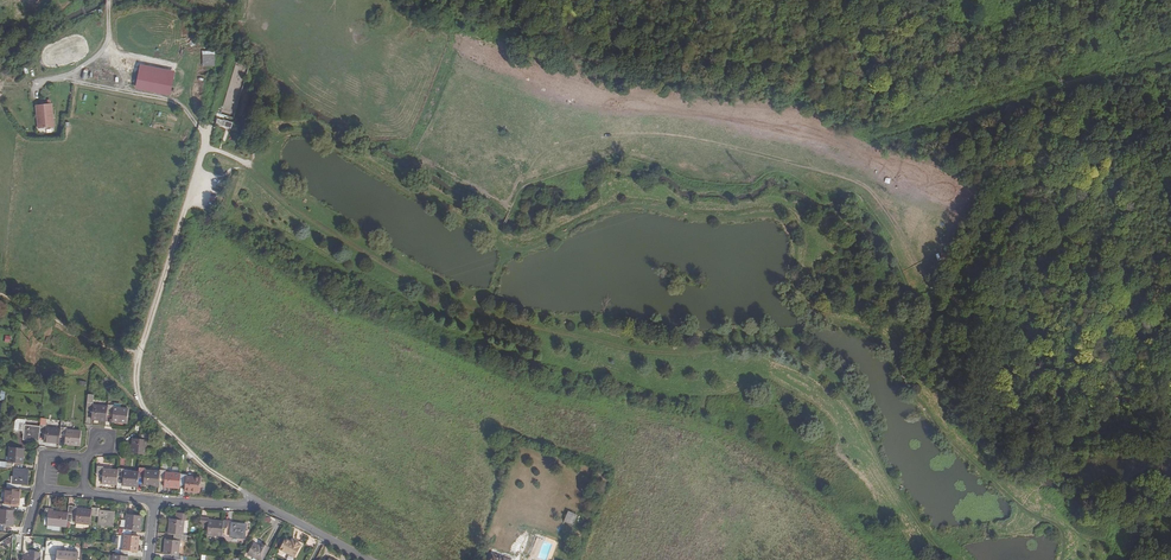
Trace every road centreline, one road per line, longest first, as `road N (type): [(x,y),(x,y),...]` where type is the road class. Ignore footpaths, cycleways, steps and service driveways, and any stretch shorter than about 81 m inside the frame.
road 1 (residential): [(266,509),(168,434),(135,394),(136,364),(194,175)]

